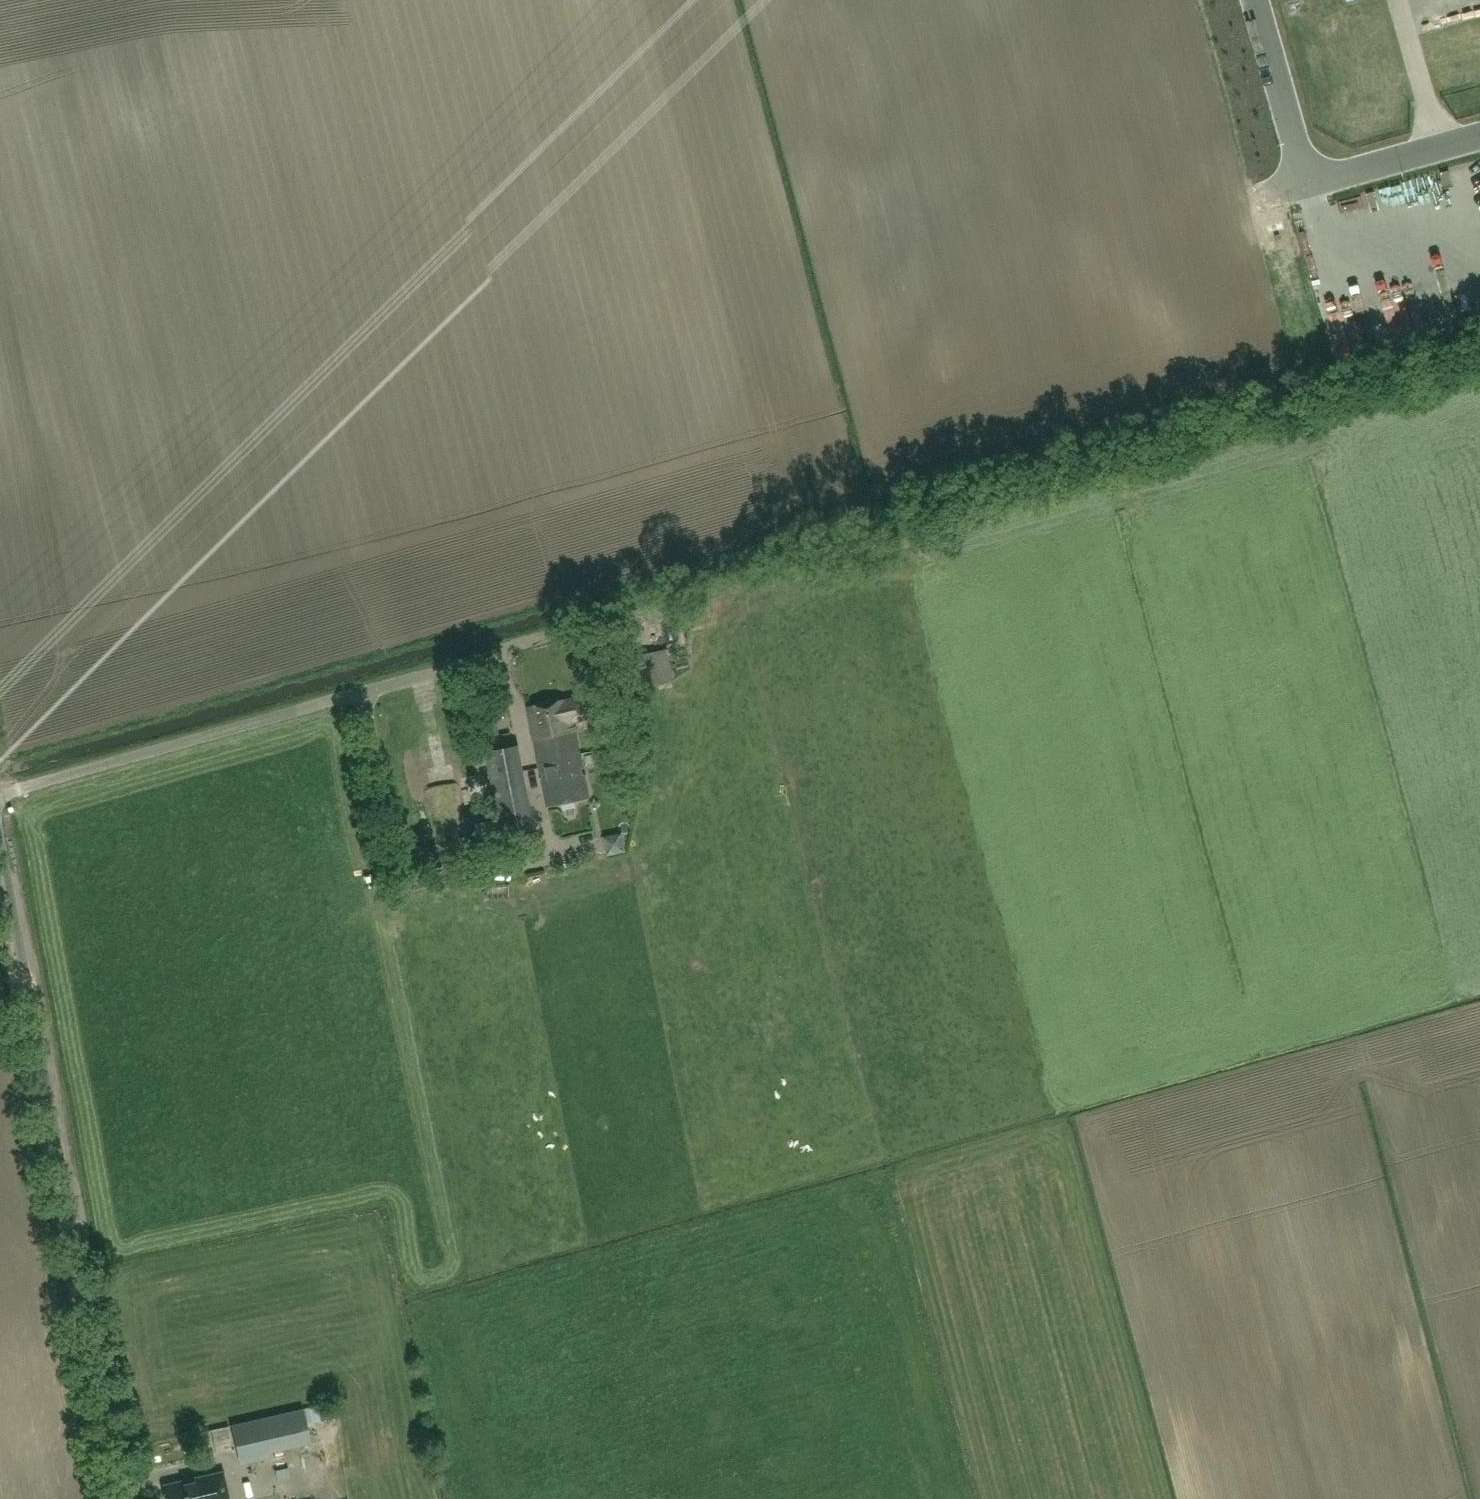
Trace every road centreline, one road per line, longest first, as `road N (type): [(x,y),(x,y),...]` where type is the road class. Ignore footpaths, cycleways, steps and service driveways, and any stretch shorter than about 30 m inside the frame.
road 1 (unclassified): [(125,1498),(0,834)]
road 2 (unclassified): [(1258,0),(1307,185),(1479,137)]

